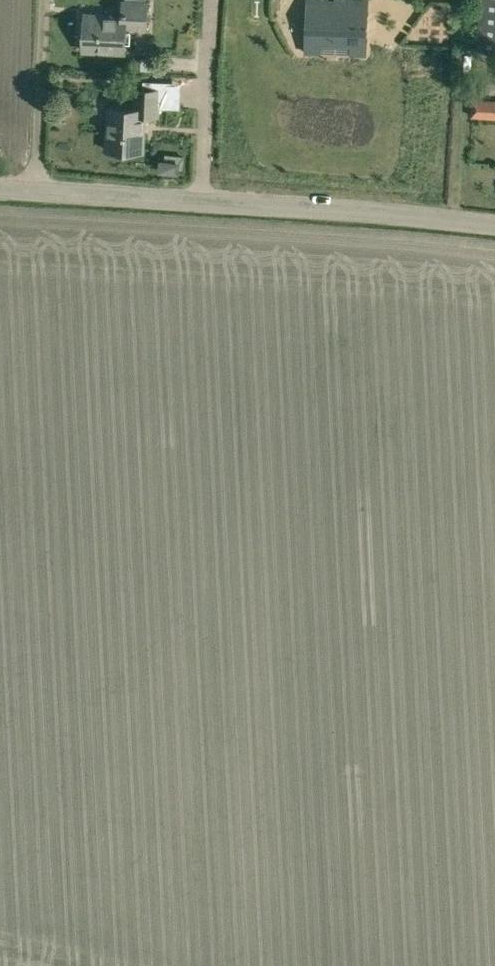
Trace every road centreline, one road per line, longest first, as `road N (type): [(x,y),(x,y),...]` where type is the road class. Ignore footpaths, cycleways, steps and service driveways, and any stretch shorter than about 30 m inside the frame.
road 1 (tertiary): [(0,190),(270,206),(494,230)]

